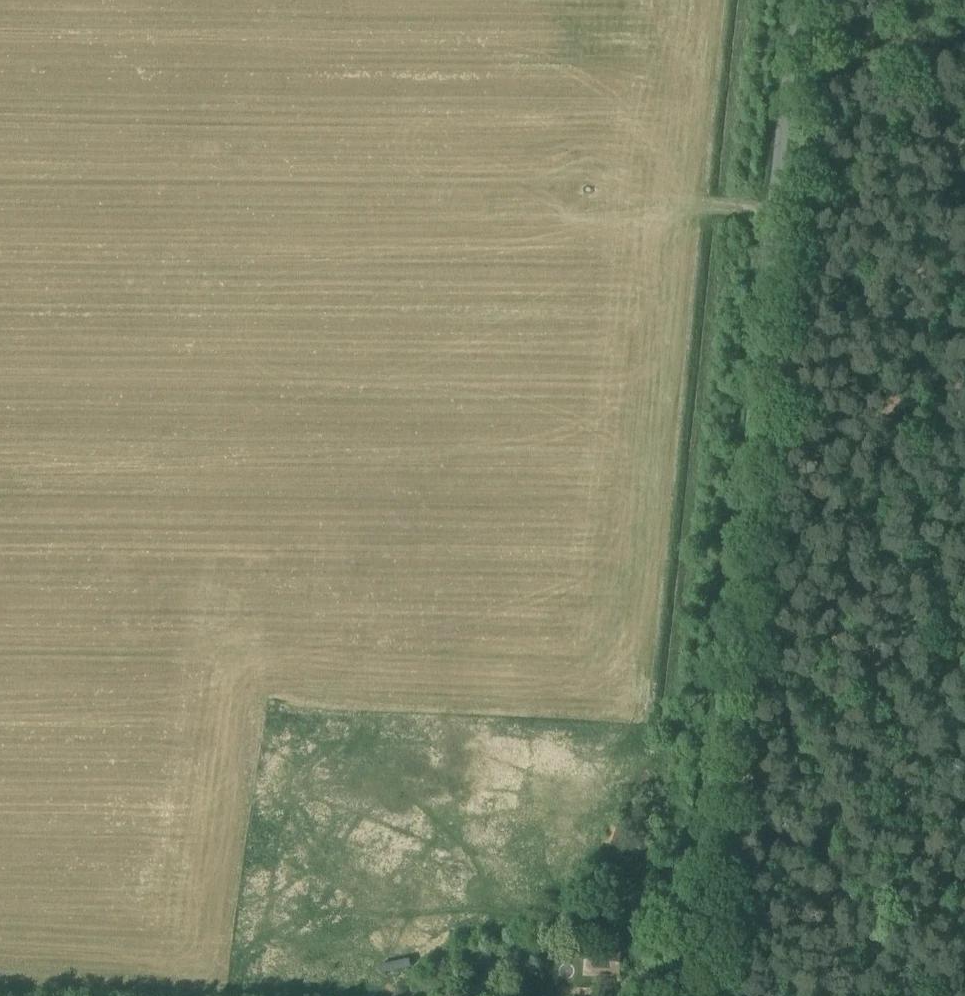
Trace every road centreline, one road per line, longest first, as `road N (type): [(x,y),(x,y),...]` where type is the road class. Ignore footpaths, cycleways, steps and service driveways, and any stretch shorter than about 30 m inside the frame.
road 1 (unclassified): [(800,0),(710,995)]

